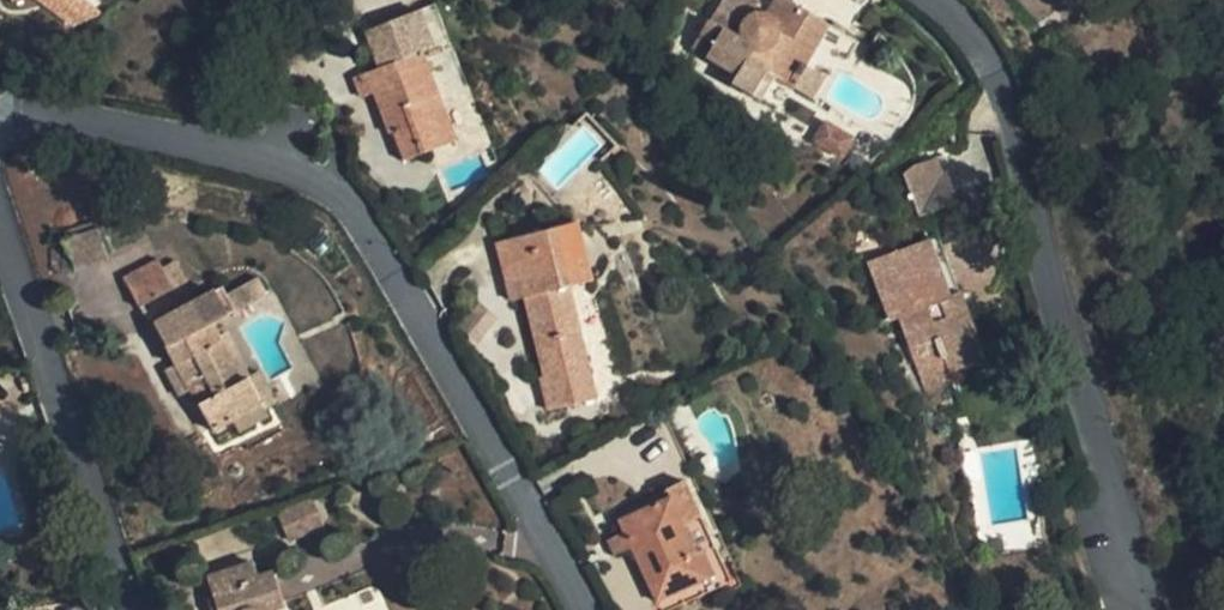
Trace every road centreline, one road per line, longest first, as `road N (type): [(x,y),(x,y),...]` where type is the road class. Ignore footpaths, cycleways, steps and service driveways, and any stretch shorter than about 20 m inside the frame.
road 1 (residential): [(0,129),(38,123),(225,153),(318,181),(360,219),(588,609)]
road 2 (residential): [(934,0),(996,72),(1147,609)]
road 3 (residential): [(129,609),(0,207)]

